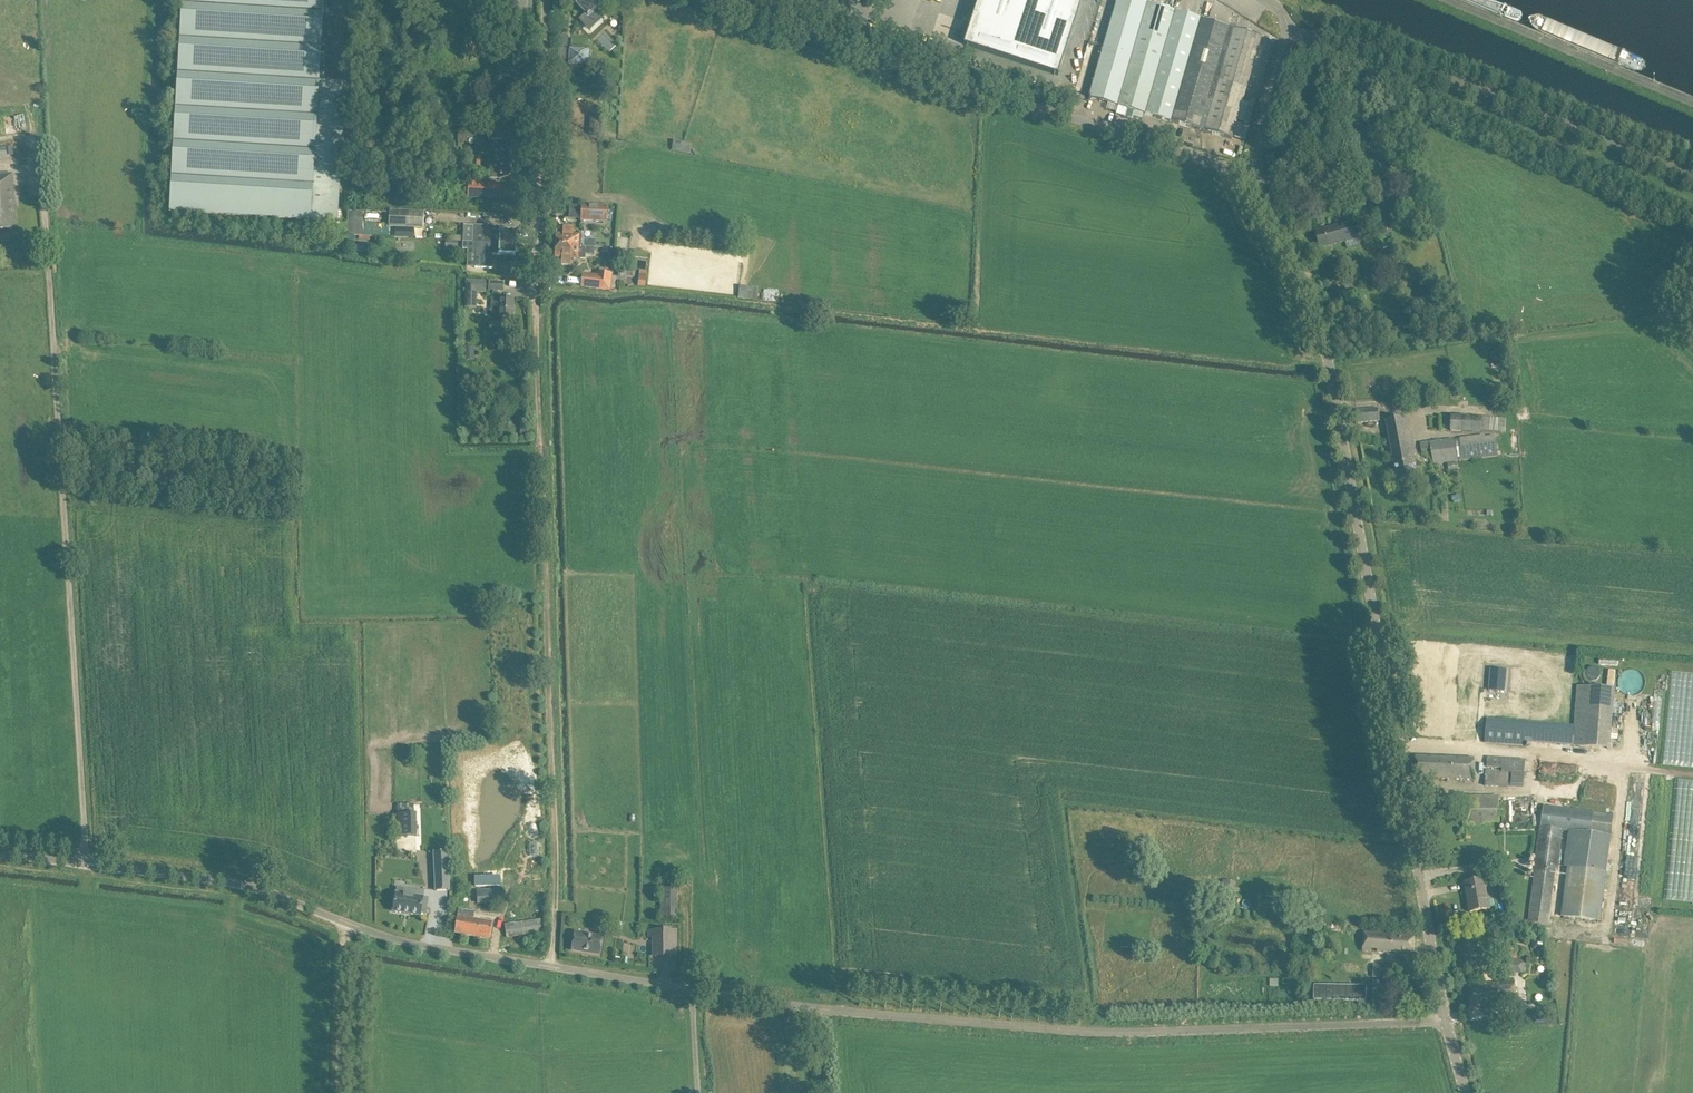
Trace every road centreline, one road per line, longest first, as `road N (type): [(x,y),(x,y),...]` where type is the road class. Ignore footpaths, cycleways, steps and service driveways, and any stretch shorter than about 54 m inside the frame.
road 1 (unclassified): [(1448,1019),(1319,311),(1265,207),(1256,171)]
road 2 (unclassified): [(814,1008),(405,941),(243,884),(87,864)]
road 3 (unclassified): [(87,864),(42,165)]
road 4 (track): [(535,294),(553,825),(549,967)]
road 5 (unclassified): [(1448,1019),(1091,1031),(814,1008)]
road 6 (unclassified): [(676,0),(1009,107),(1256,171)]
road 7 (unclassified): [(1692,176),(1441,76),(1288,36)]
road 8 (unclassified): [(535,294),(536,0)]
road 9 (track): [(338,1092),(345,921)]
road 10 (unclassified): [(1256,171),(1288,36)]

